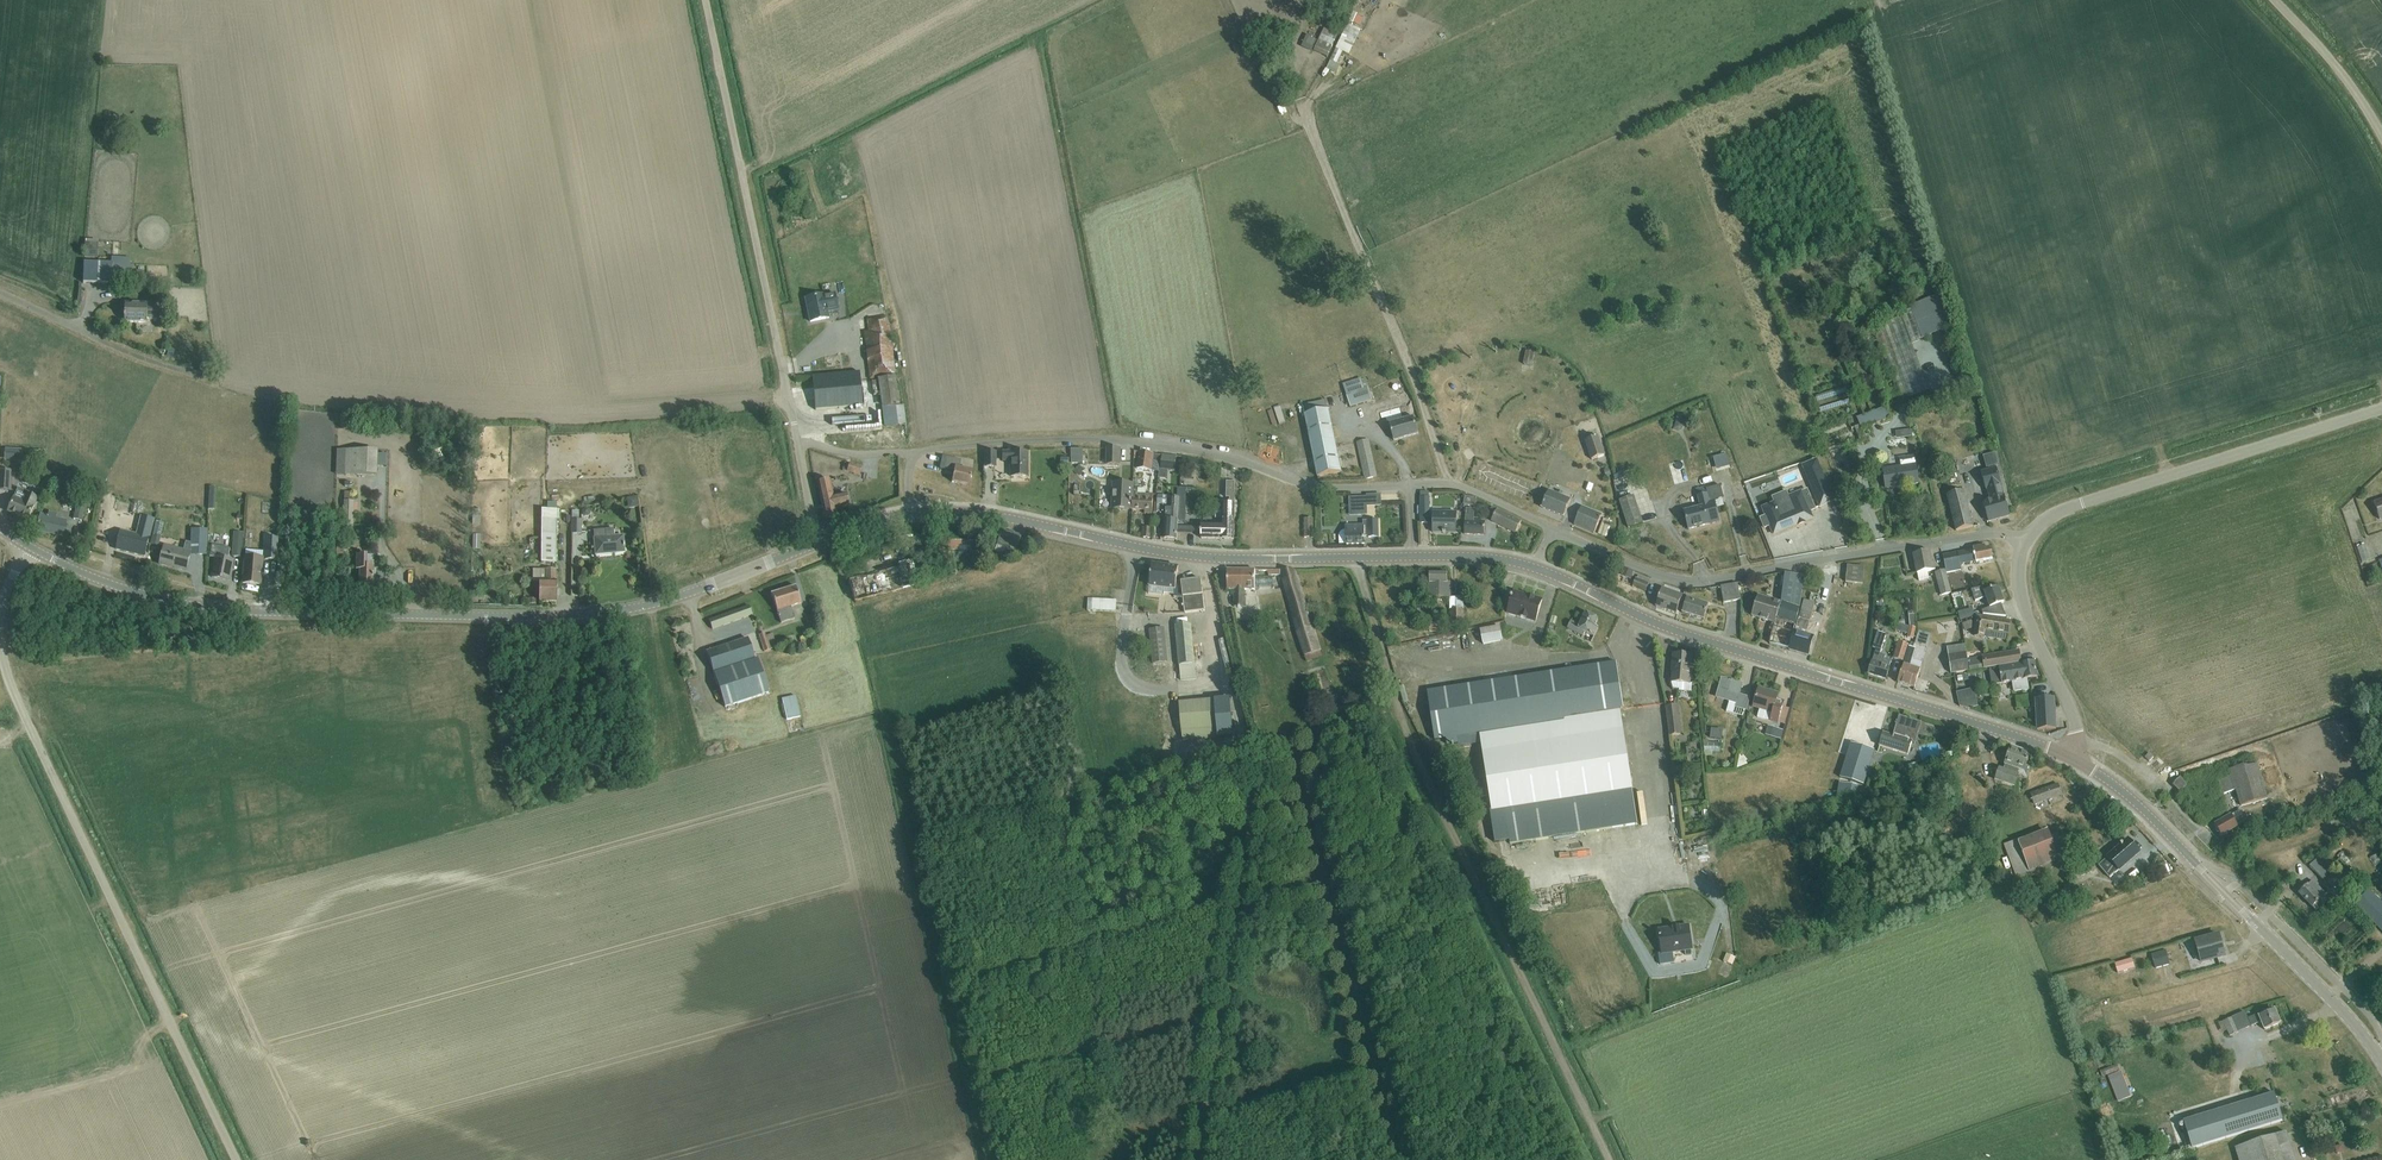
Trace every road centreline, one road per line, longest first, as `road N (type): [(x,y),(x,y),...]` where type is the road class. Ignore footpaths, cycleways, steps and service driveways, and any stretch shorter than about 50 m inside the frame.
road 1 (tertiary): [(708,586),(645,607),(549,618),(219,610),(121,586),(30,548)]
road 2 (track): [(1354,558),(1407,732),(1609,1159)]
road 3 (unclassified): [(236,1159),(10,682),(0,626)]
road 4 (tertiary): [(1538,568),(1665,628),(2072,757)]
road 5 (tertiary): [(910,515),(993,514),(1188,557),(1413,557)]
road 6 (residential): [(1410,485),(1304,483),(1202,453),(1102,439),(914,454)]
road 7 (residential): [(1553,528),(1643,569),(1695,582),(1958,538),(2026,540)]
road 8 (unclassified): [(798,444),(706,0)]
road 9 (tertiary): [(2381,1060),(2350,1017),(2163,829),(2072,757)]
road 10 (track): [(1448,484),(1407,359),(1319,152),(1307,113),(1321,88)]
road 11 (unclassified): [(2026,540),(2047,517),(2084,501),(2381,412)]
road 12 (unclassified): [(2072,757),(2075,720),(2021,599),(2026,540)]
road 13 (unclassified): [(0,294),(204,377)]
road 14 (unclassified): [(2381,136),(2277,0)]
road 15 (residential): [(1553,528),(1467,488),(1410,485)]
road 16 (tertiary): [(1413,557),(1481,556),(1538,568)]

